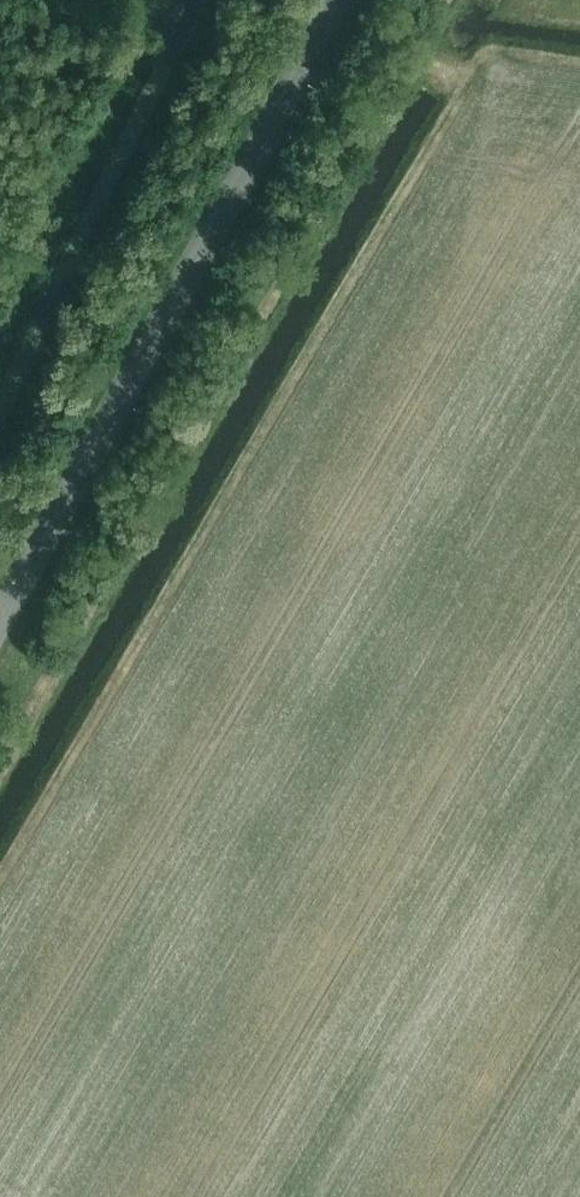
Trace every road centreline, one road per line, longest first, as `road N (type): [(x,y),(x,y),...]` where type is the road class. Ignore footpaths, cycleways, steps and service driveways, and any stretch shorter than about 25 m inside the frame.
road 1 (tertiary): [(0,609),(330,0)]

